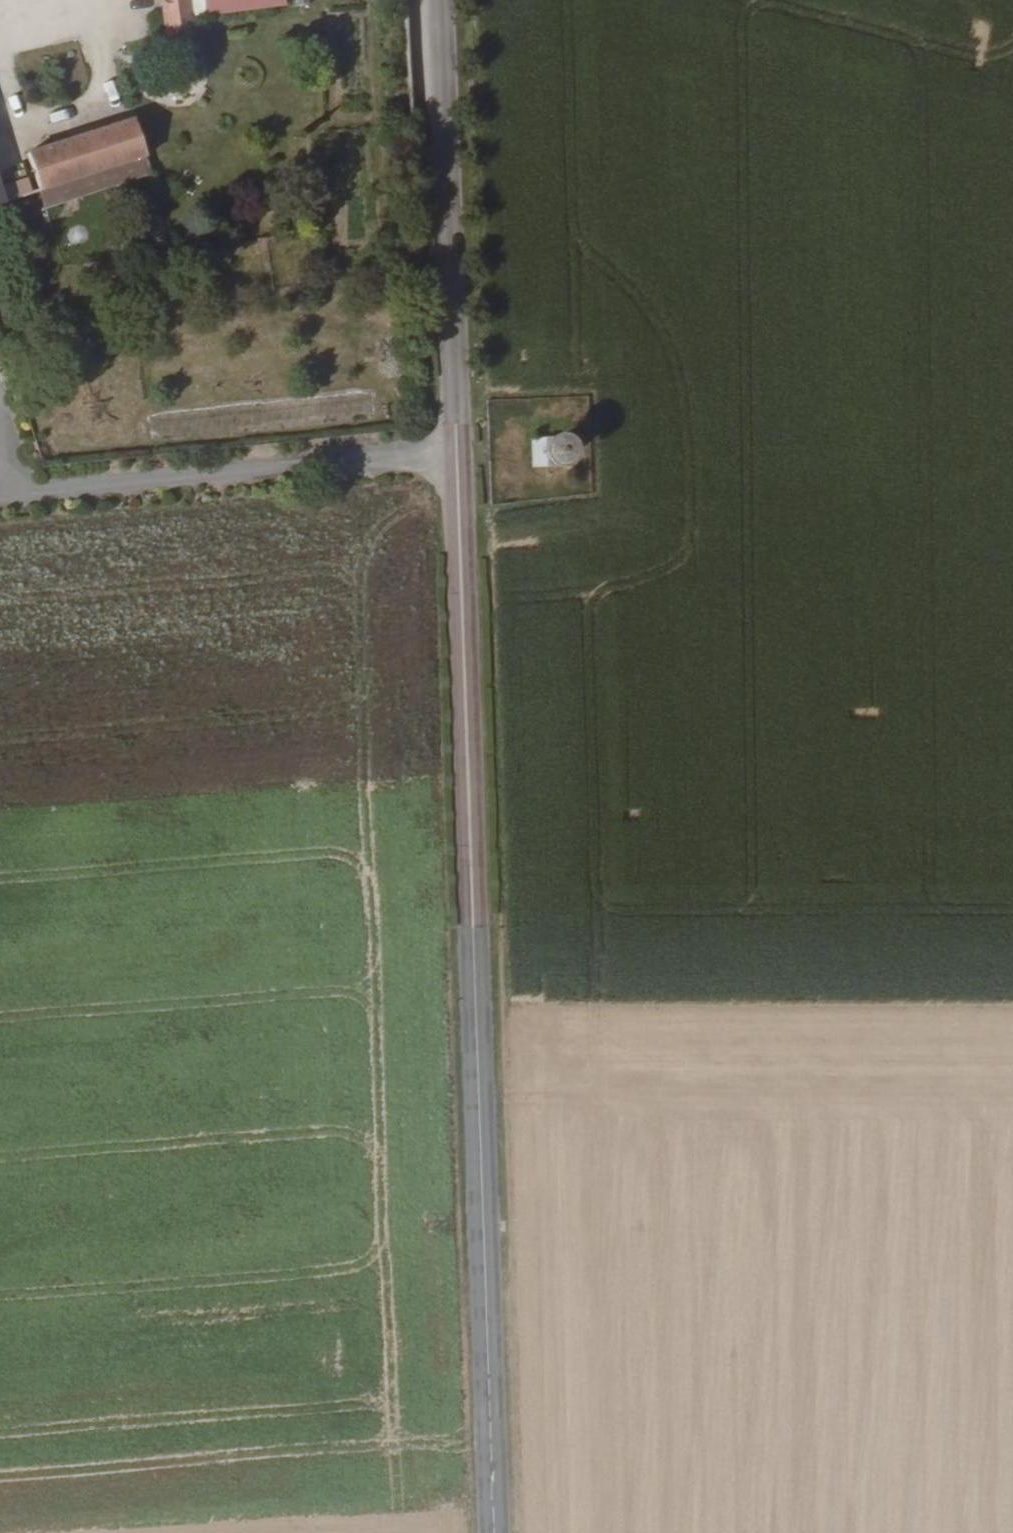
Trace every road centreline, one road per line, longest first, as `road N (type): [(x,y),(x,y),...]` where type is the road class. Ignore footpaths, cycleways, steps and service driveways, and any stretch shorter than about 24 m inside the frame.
road 1 (tertiary): [(495,1532),(443,0)]

